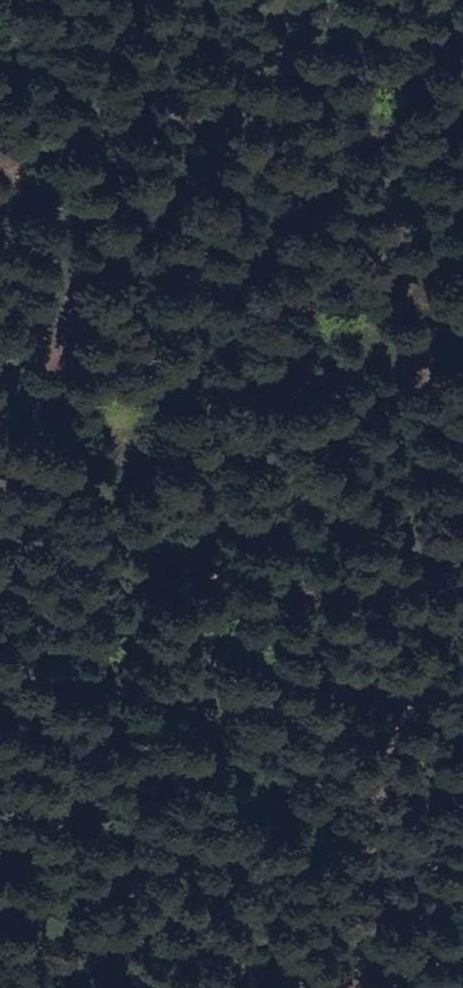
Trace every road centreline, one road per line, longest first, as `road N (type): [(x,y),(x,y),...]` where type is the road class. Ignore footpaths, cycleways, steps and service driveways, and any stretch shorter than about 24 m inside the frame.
road 1 (track): [(0,749),(84,500),(0,210)]

